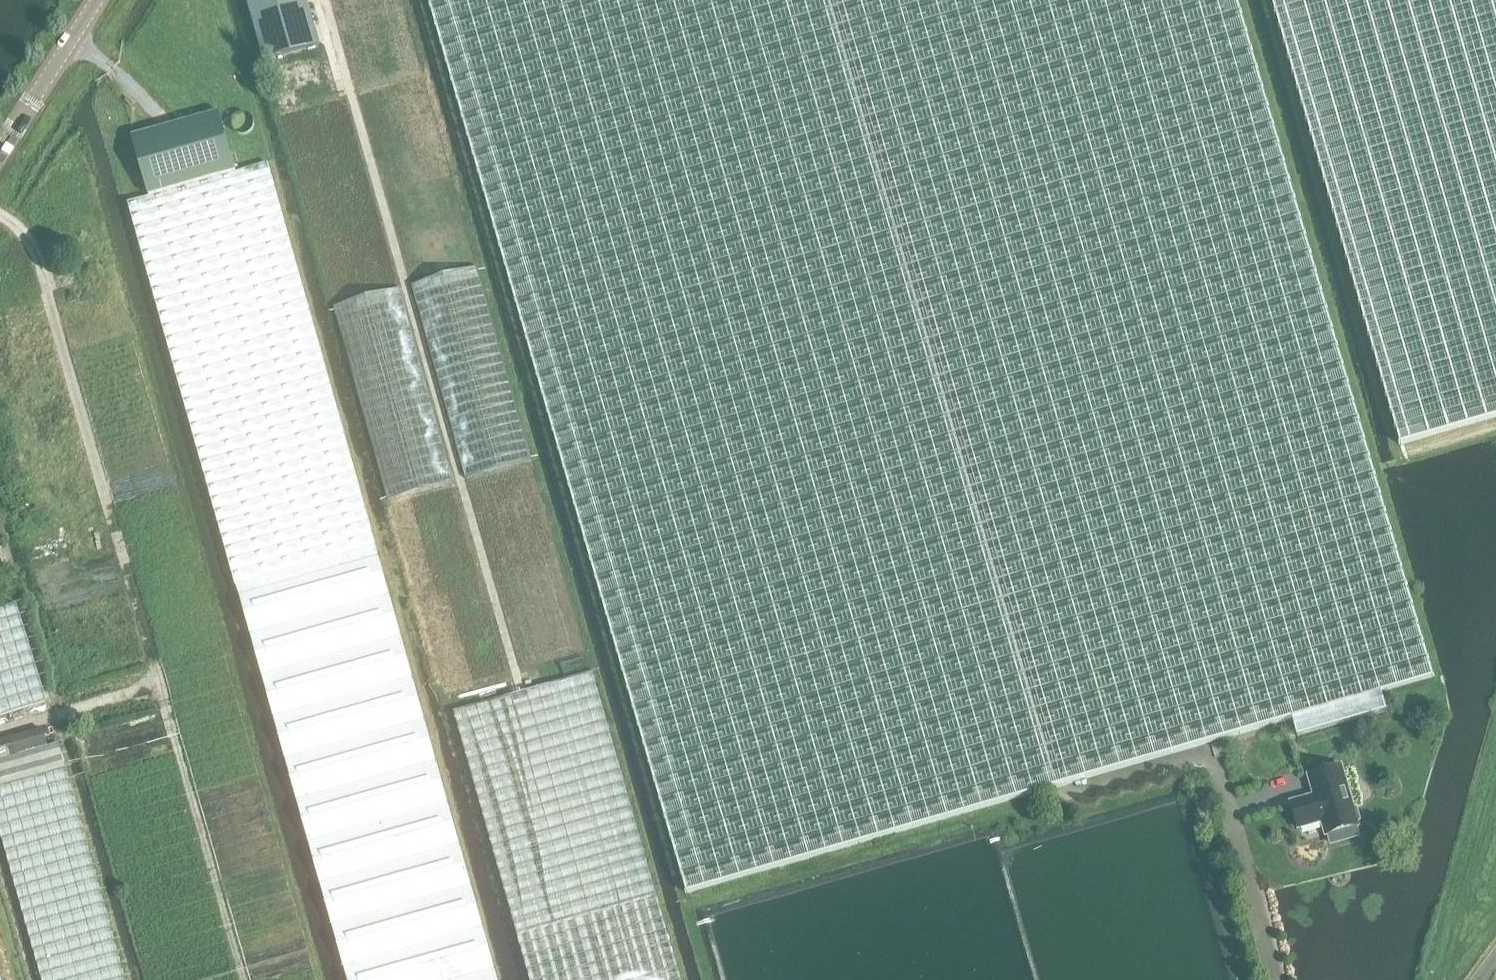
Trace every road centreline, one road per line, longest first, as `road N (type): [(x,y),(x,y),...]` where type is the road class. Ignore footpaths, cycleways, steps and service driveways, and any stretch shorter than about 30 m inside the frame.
road 1 (track): [(0,217),(34,245),(43,271),(244,979)]
road 2 (tertiary): [(0,150),(96,0)]

